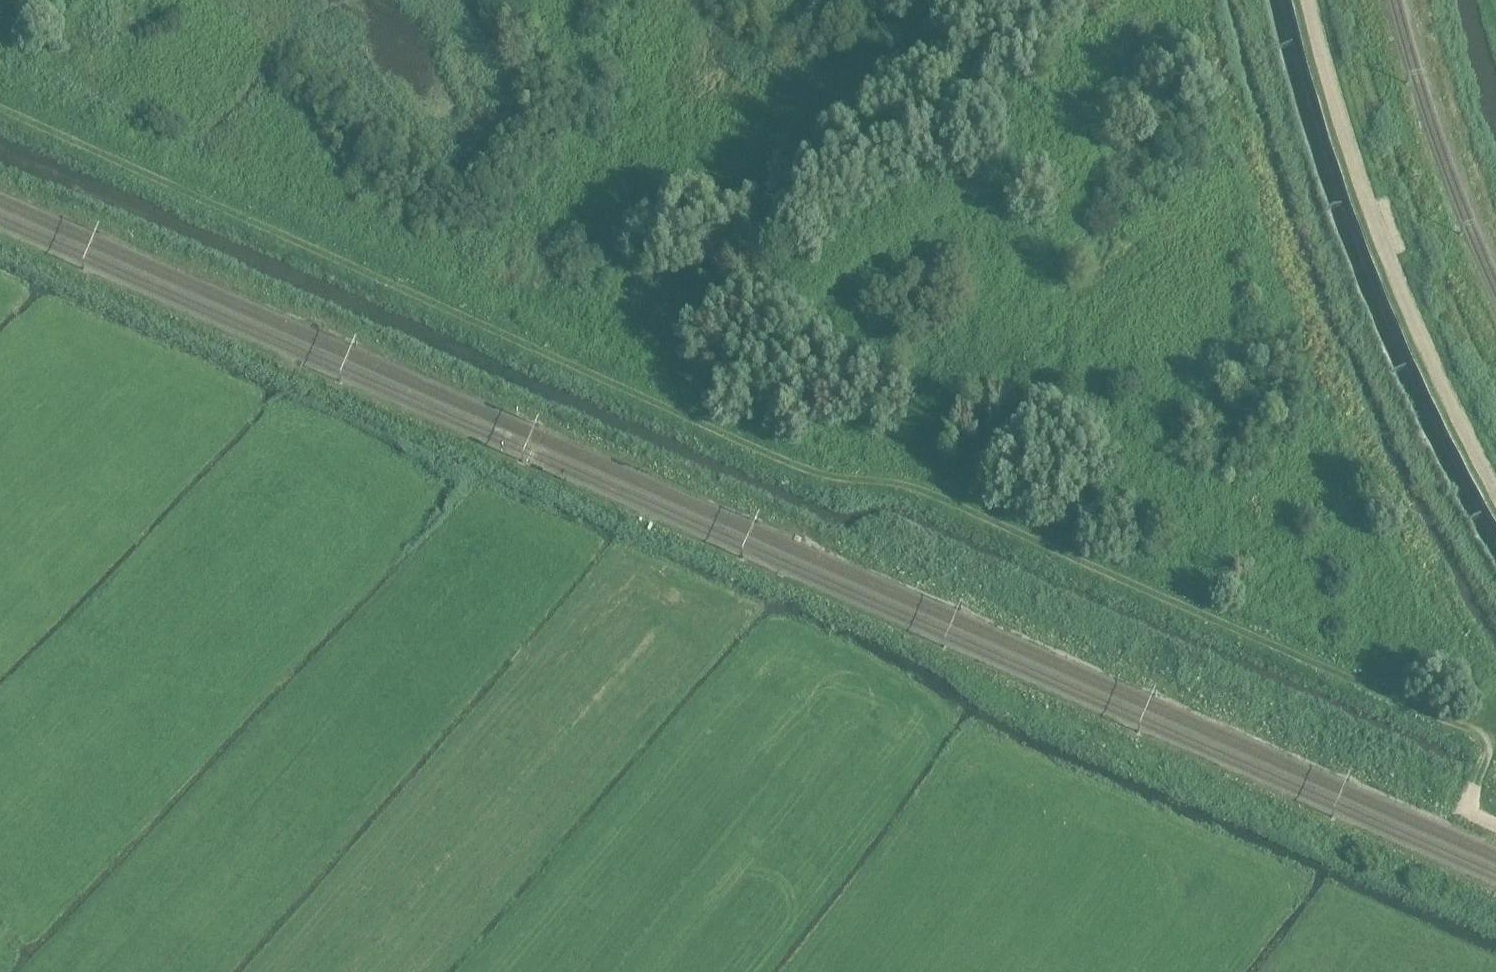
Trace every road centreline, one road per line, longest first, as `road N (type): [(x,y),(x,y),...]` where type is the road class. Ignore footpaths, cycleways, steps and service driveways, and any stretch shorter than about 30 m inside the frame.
road 1 (track): [(1476,786),(1489,751),(1470,731),(918,487),(806,471),(0,107)]

